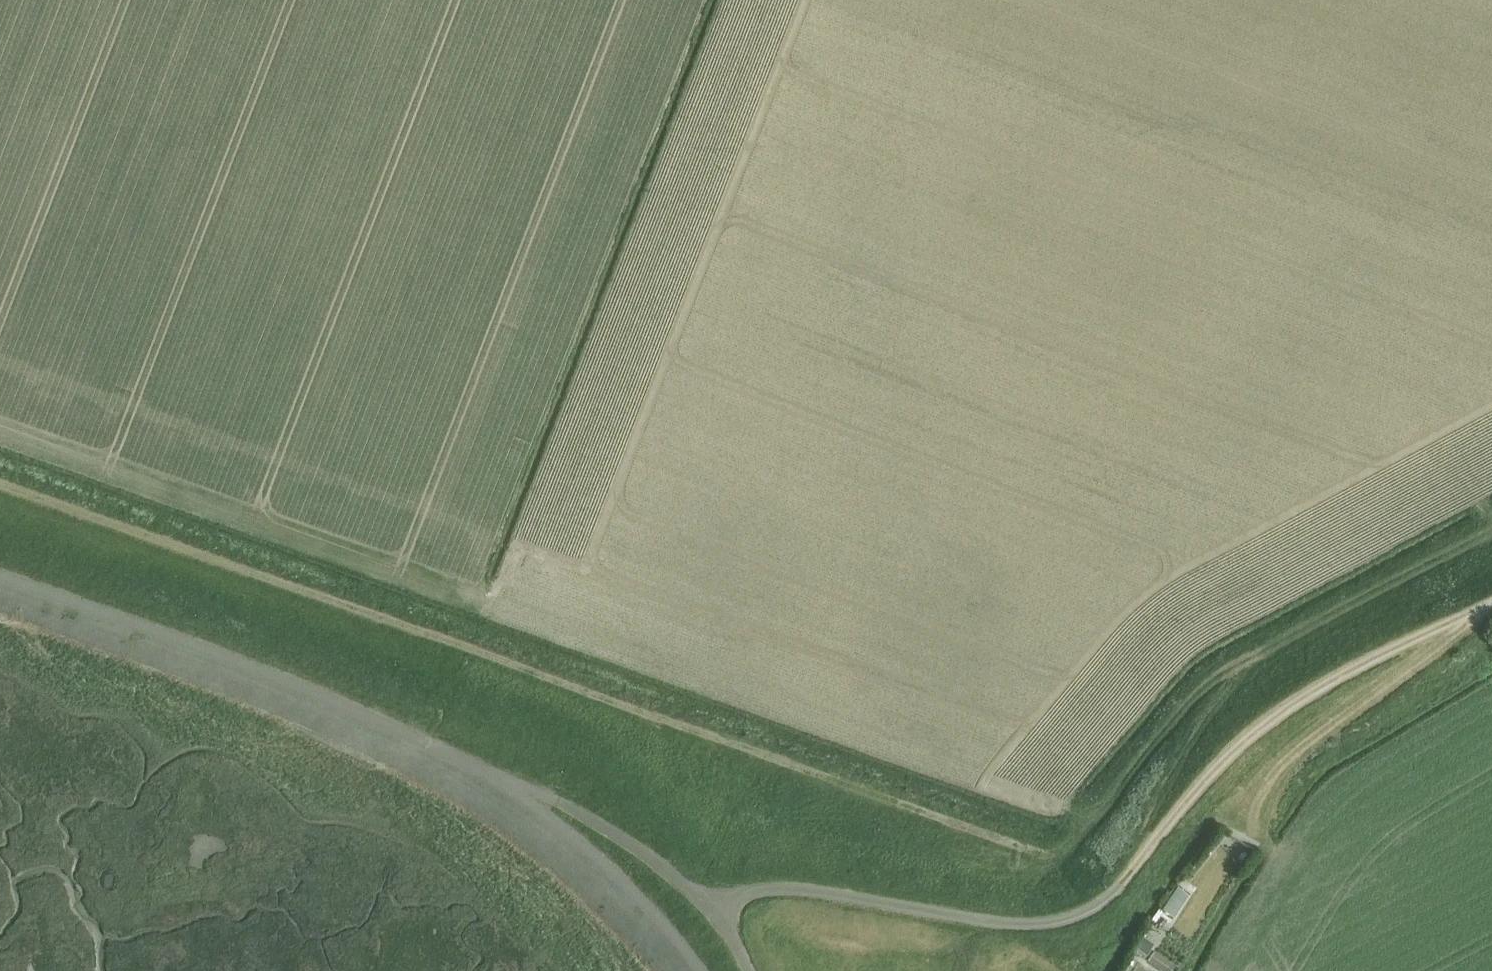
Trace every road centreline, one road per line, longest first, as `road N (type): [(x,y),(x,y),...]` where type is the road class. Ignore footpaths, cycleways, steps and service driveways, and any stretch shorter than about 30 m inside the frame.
road 1 (track): [(1149,848),(1148,817),(1174,770),(1271,642),(1214,681),(1083,839),(1055,850),(0,486)]
road 2 (track): [(1476,611),(1356,665),(1247,736),(1119,888)]
road 3 (track): [(1262,816),(1297,766),(1491,603)]

